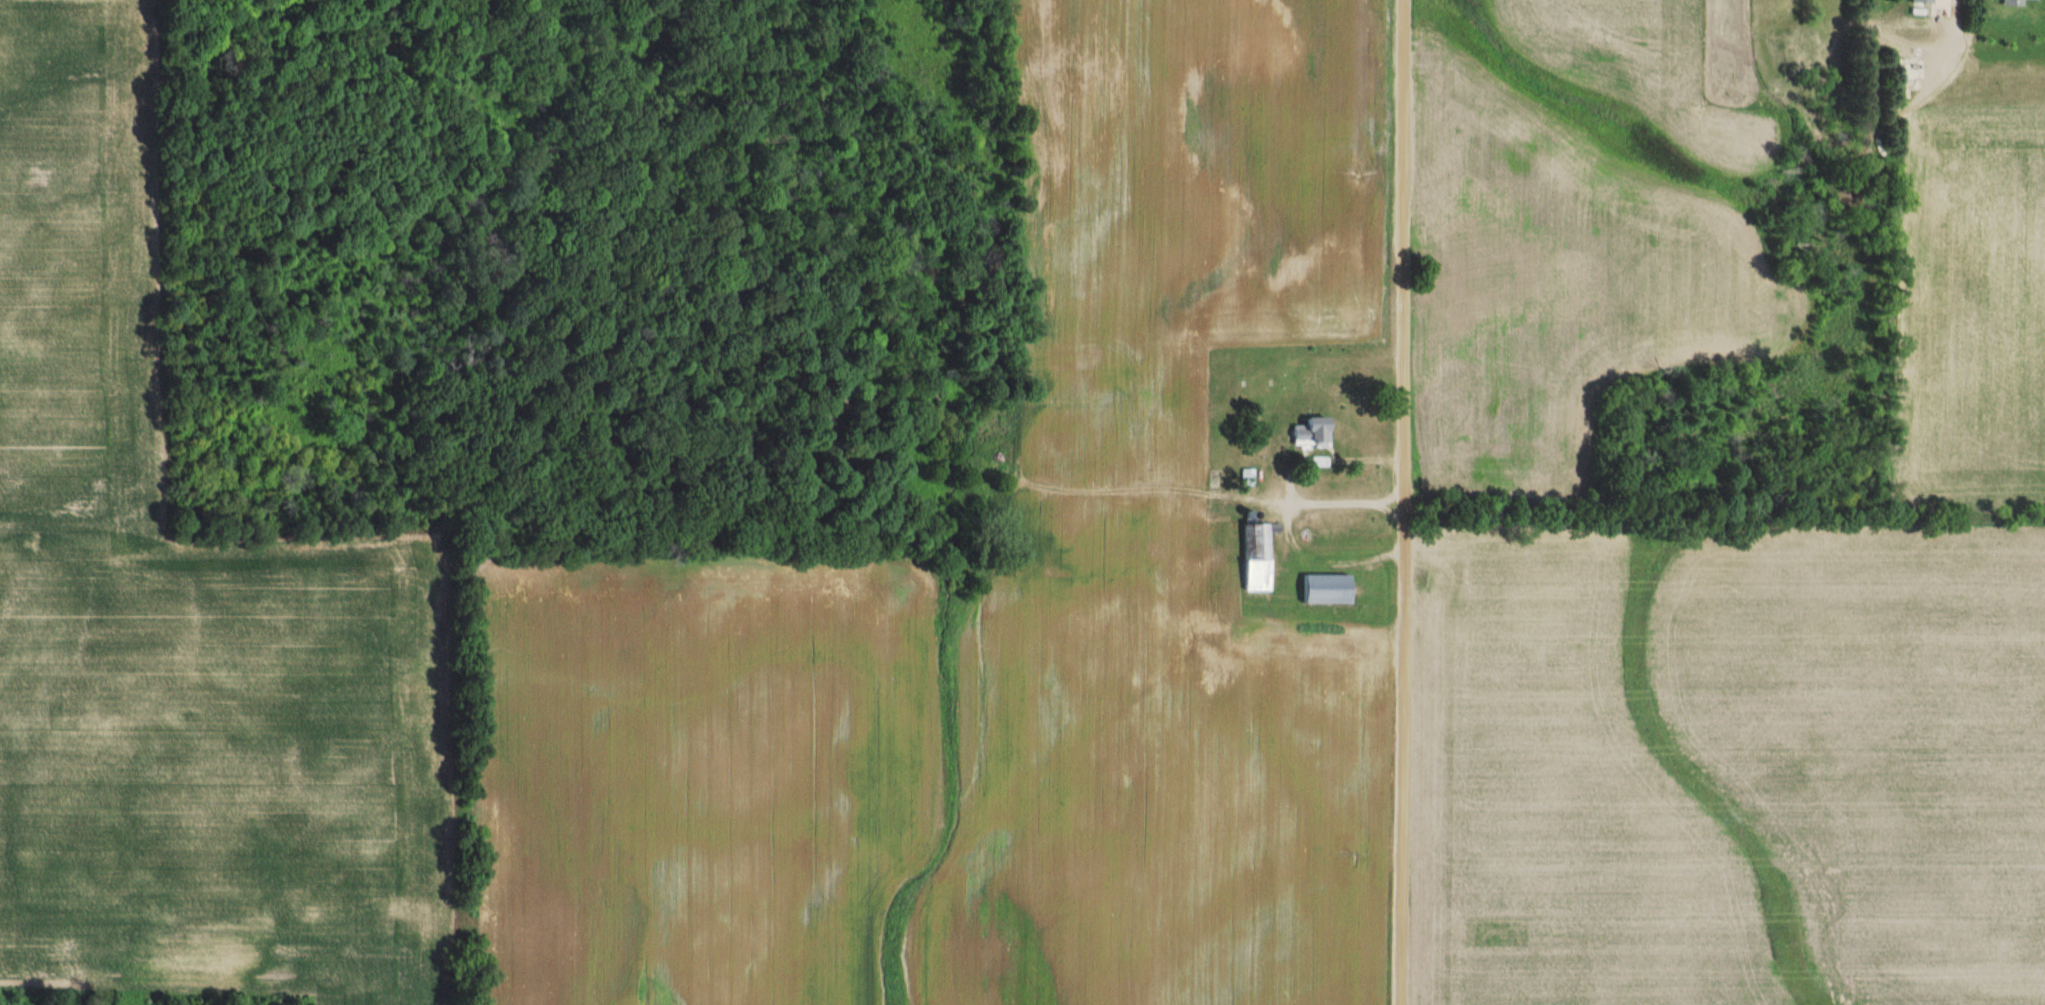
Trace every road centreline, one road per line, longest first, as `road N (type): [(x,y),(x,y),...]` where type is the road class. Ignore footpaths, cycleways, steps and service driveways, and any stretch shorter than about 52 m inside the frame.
road 1 (residential): [(1393,1004),(1403,0)]

